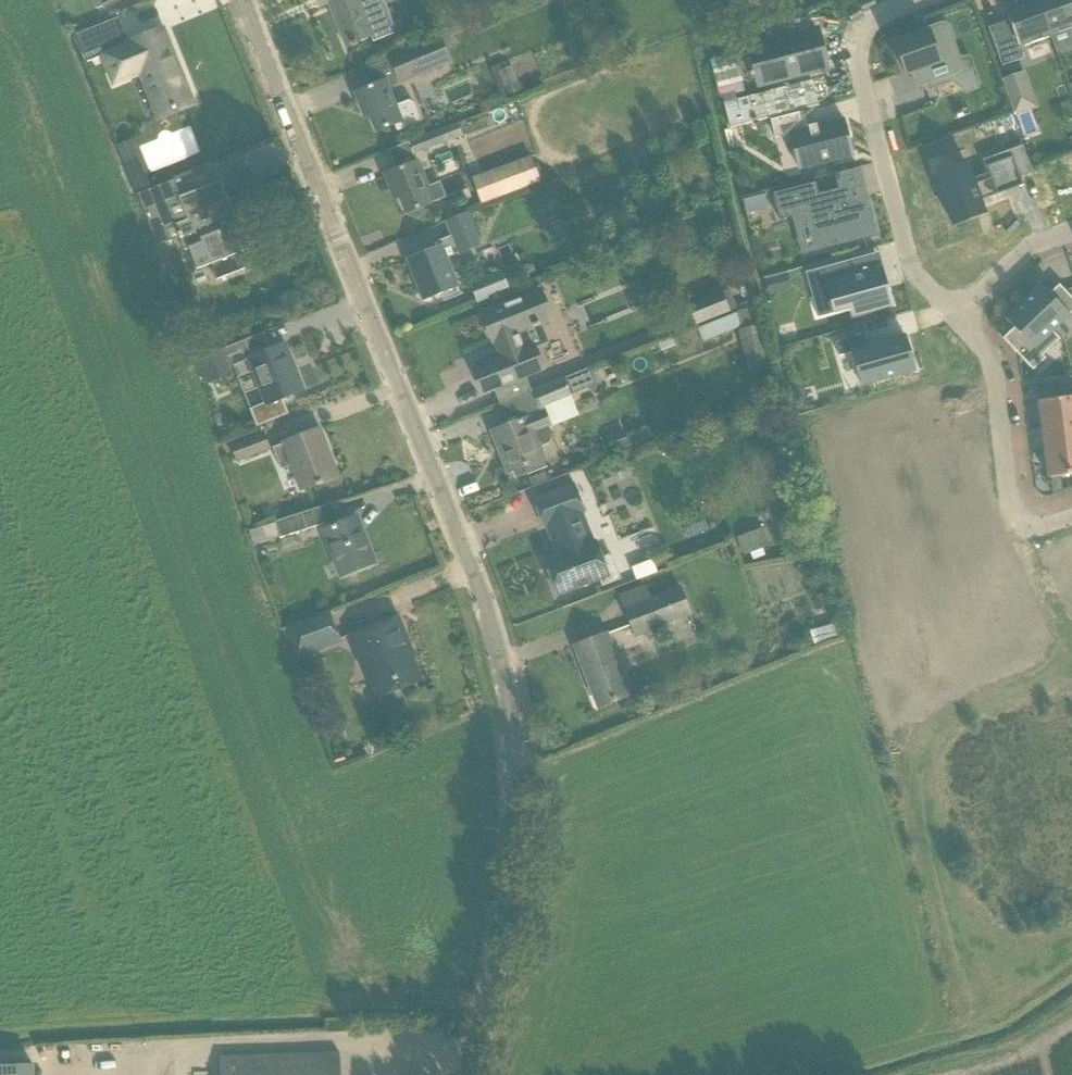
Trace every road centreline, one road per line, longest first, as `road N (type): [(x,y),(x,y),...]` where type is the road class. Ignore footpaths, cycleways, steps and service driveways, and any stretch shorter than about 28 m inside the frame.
road 1 (unclassified): [(473,1074),(512,901),(519,775),(504,675),(478,584),(242,0)]
road 2 (residential): [(953,313),(910,263),(854,43),(864,24),(919,0)]
road 3 (residential): [(1071,516),(1043,527),(1012,511),(995,370),(953,313)]
road 4 (residential): [(1071,228),(1033,242),(953,313)]

